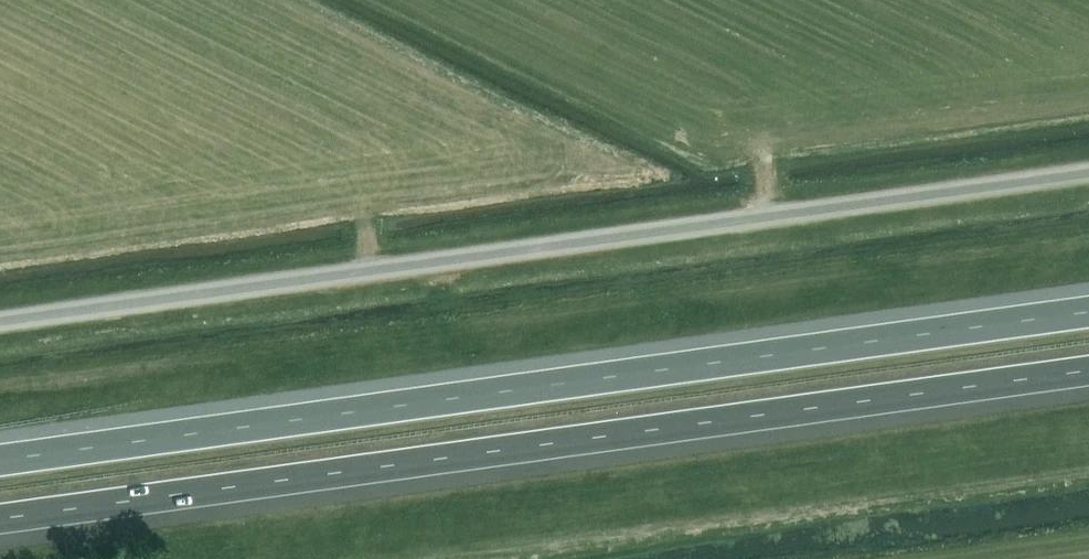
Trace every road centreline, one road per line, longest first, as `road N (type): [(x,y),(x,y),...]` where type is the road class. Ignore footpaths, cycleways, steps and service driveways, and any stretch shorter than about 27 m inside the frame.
road 1 (motorway): [(1088,312),(0,461)]
road 2 (motorway): [(0,519),(1088,372)]
road 3 (tertiary): [(0,324),(1088,183)]

